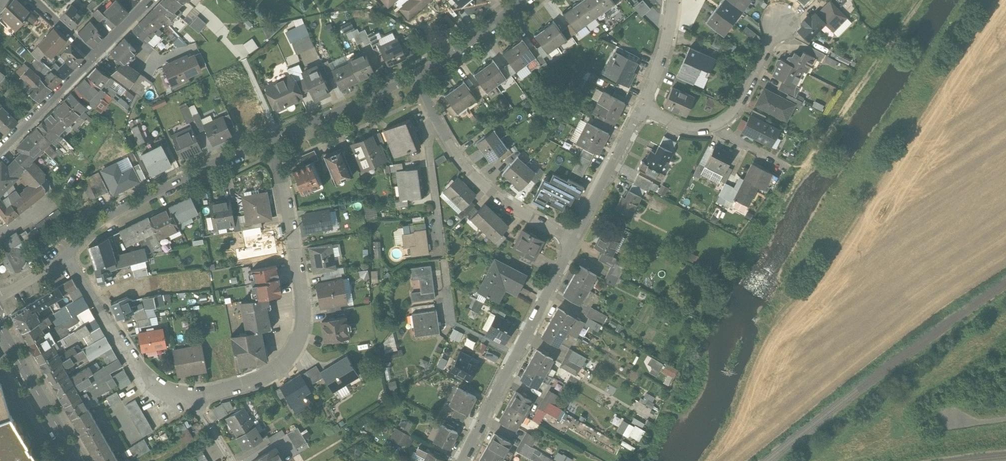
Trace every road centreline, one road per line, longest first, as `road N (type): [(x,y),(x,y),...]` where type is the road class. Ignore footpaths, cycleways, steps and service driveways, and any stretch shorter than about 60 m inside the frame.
road 1 (residential): [(63,254),(151,389),(193,400),(279,371),(303,326),(272,139)]
road 2 (residential): [(463,460),(575,243)]
road 3 (residential): [(575,243),(472,182),(417,76)]
road 4 (residential): [(63,254),(272,139)]
road 5 (residential): [(786,21),(722,123),(673,122),(644,107)]
road 6 (residential): [(272,139),(417,76)]
road 7 (residential): [(575,243),(644,107)]
road 8 (tertiary): [(0,329),(77,460)]
road 9 (residential): [(0,151),(92,58)]
road 10 (residential): [(417,76),(523,0)]

